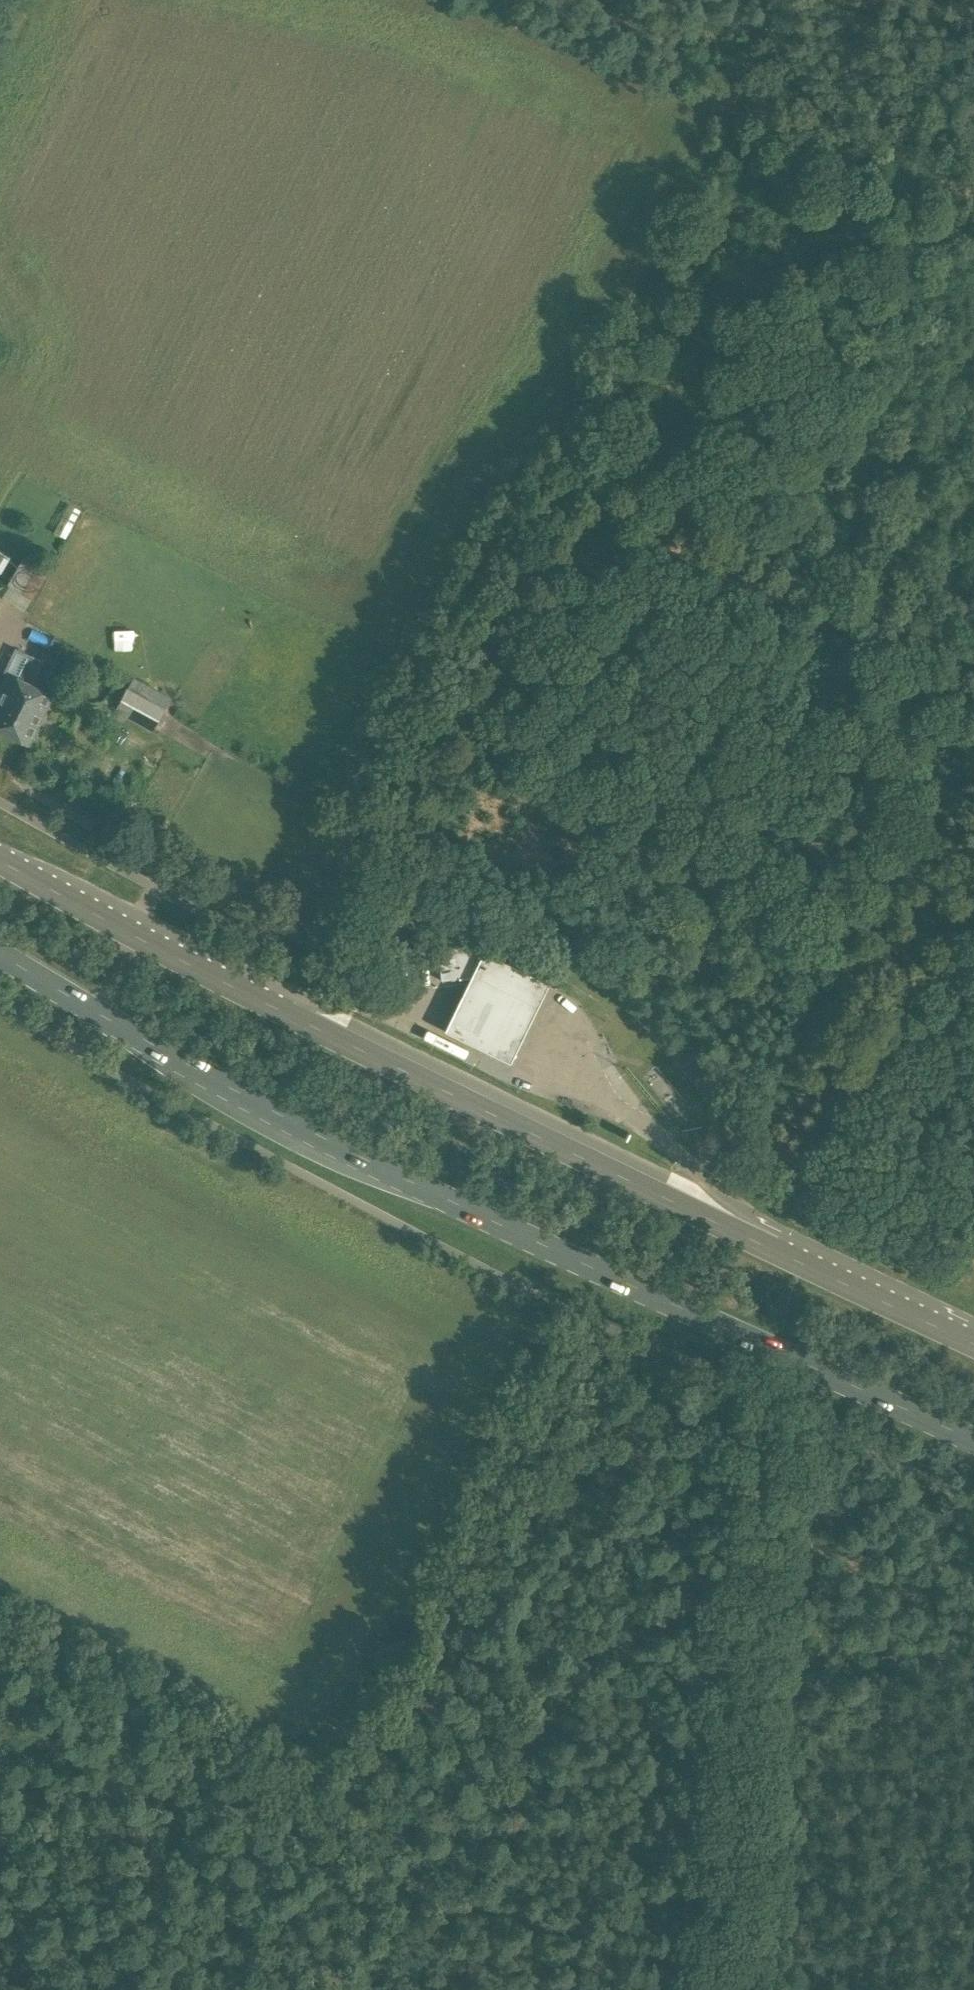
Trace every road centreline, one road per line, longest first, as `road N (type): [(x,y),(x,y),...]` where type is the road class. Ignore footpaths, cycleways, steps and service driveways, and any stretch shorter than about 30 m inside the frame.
road 1 (primary): [(0,953),(362,1156),(973,1440)]
road 2 (primary): [(973,1344),(333,1037),(0,860)]
road 3 (track): [(773,1399),(765,1486),(703,1488),(661,1510),(404,1989)]
road 4 (track): [(740,94),(712,160),(574,405),(571,484),(542,543),(446,704)]
road 5 (track): [(765,1486),(718,1989)]
road 6 (track): [(446,704),(890,942)]
road 7 (track): [(775,1149),(890,942)]
road 8 (track): [(167,867),(285,921),(369,914)]
road 9 (track): [(890,942),(973,793)]
road 10 (track): [(374,933),(369,914),(394,853),(397,816)]
road 11 (track): [(446,704),(397,816)]

